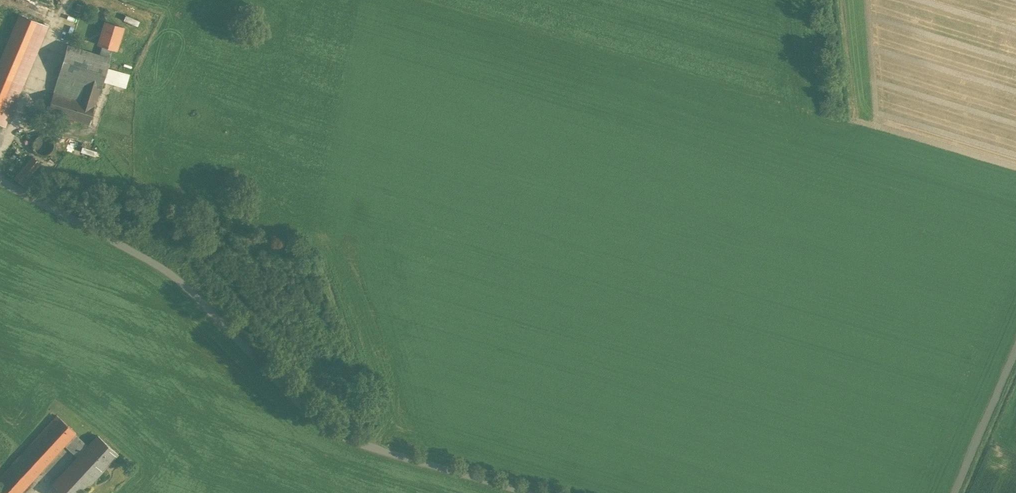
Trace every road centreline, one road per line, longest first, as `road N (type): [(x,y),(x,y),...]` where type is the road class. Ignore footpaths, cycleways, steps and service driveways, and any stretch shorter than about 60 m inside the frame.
road 1 (unclassified): [(527,492),(341,437),(168,272),(0,180)]
road 2 (unclassified): [(955,492),(1015,352)]

